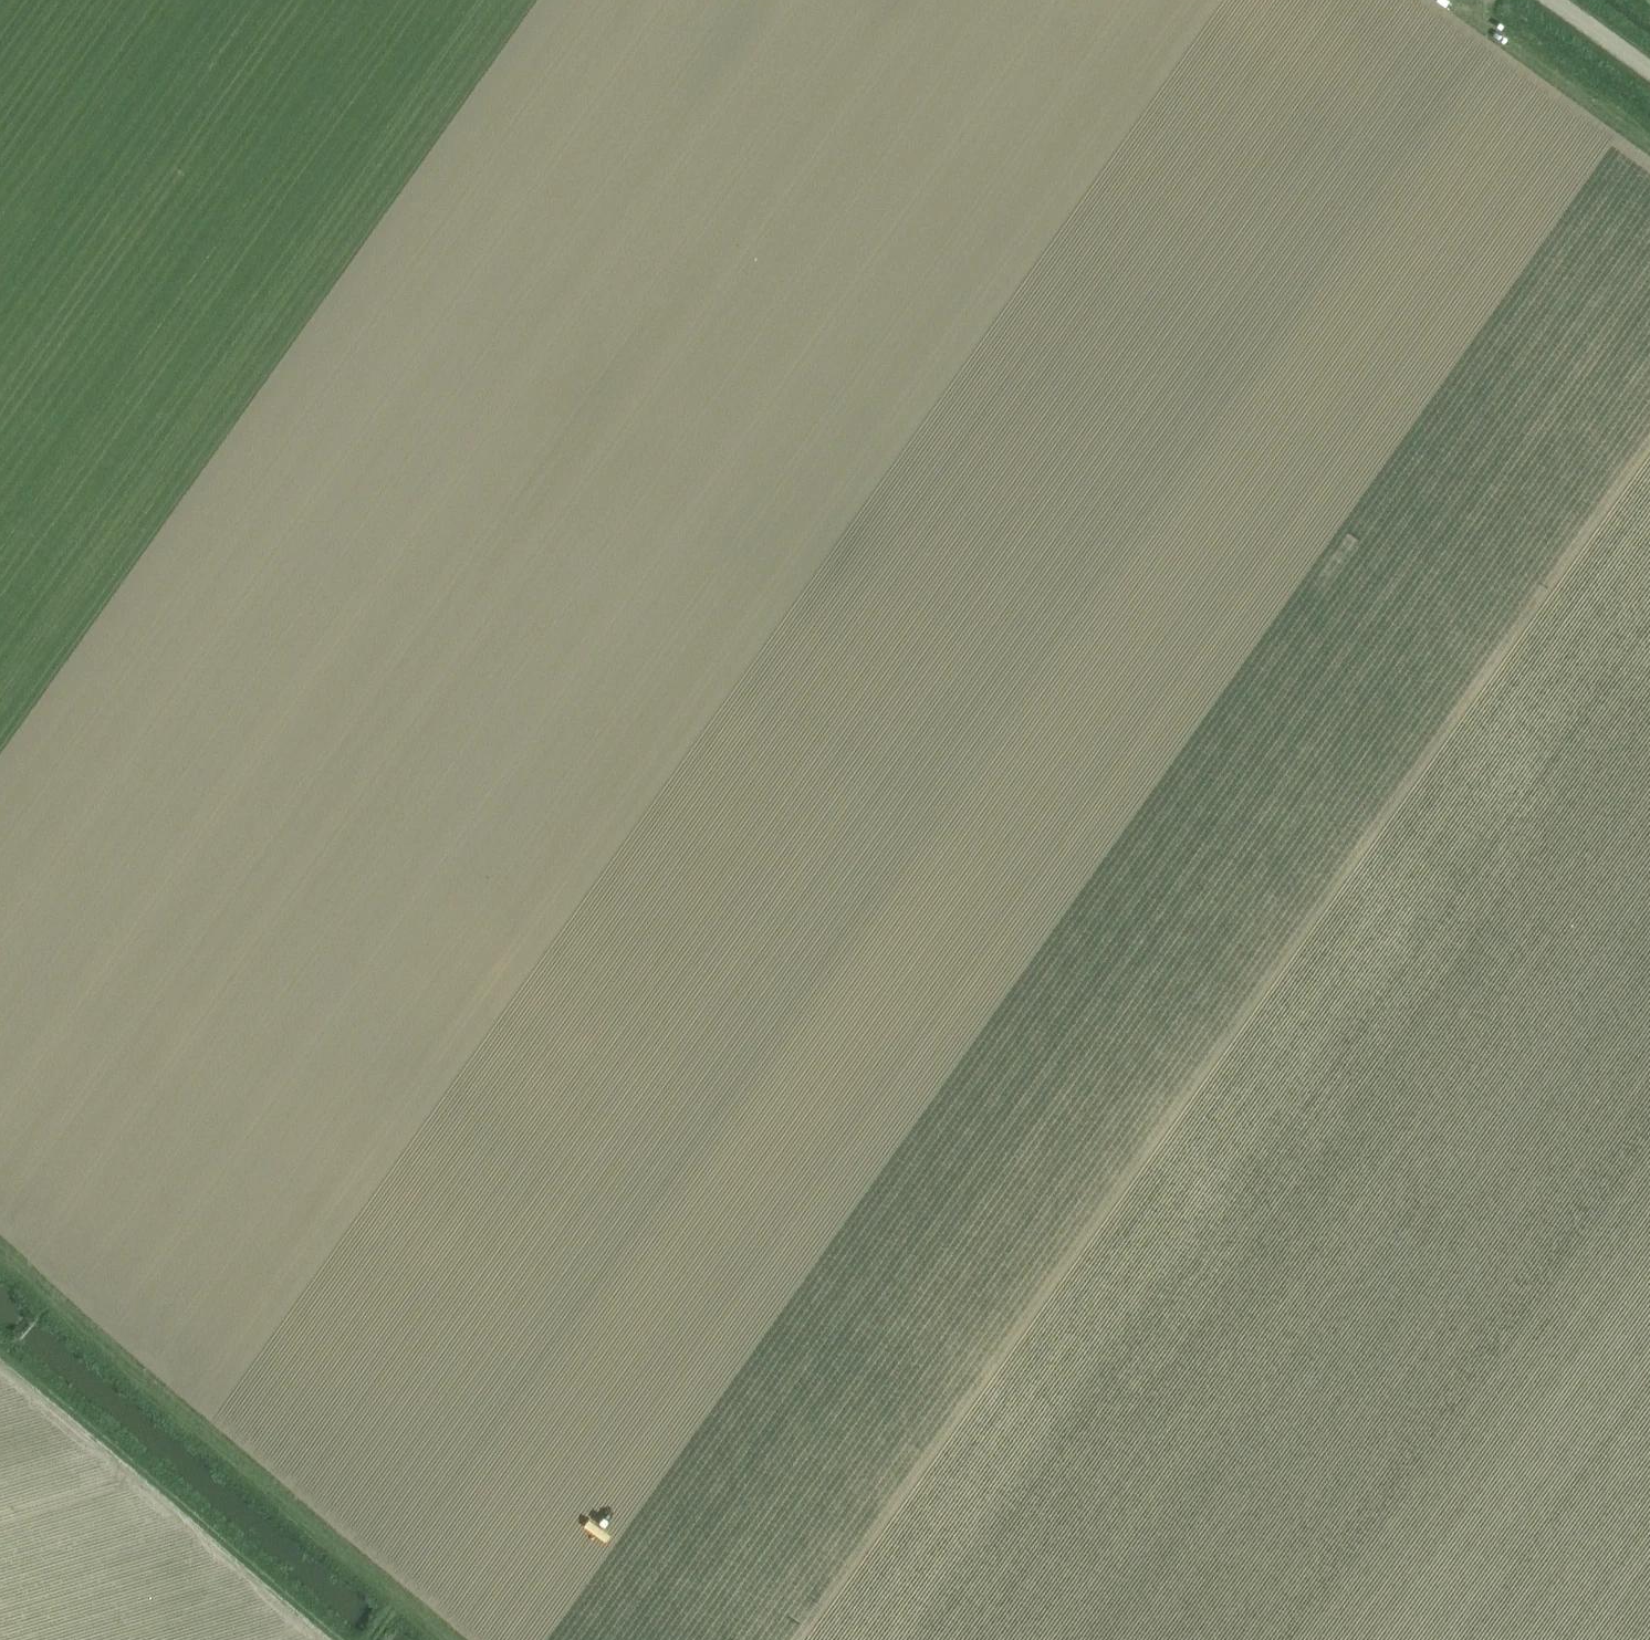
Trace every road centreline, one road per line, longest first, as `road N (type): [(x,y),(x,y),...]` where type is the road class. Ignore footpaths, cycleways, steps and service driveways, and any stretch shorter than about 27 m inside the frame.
road 1 (track): [(0,1359),(333,1639)]
road 2 (unclassified): [(1649,77),(1542,0)]

